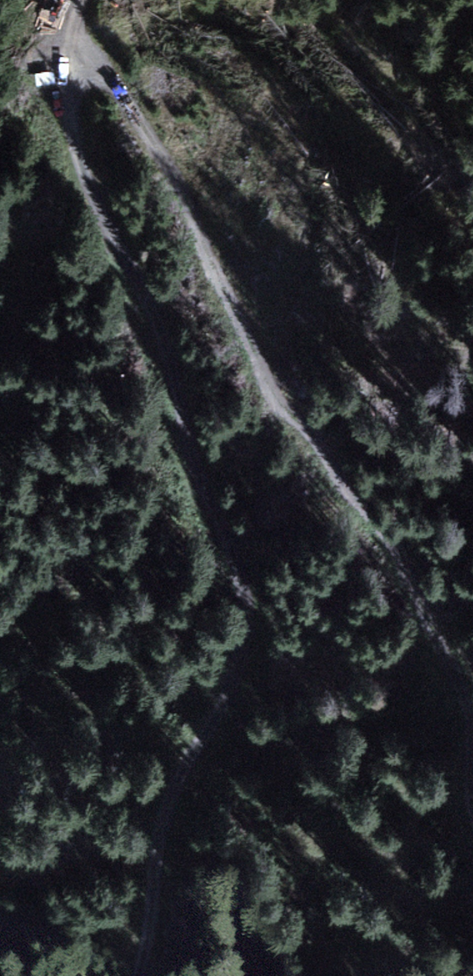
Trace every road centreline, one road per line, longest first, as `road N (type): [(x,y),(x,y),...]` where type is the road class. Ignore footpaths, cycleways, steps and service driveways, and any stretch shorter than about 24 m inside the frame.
road 1 (track): [(135,975),(163,823),(176,783),(229,692),(245,623),(242,589),(189,450),(163,340),(77,157),(65,69),(83,0)]
road 2 (track): [(65,69),(120,88),(178,184),(264,384),(396,541),(469,714),(472,798)]

